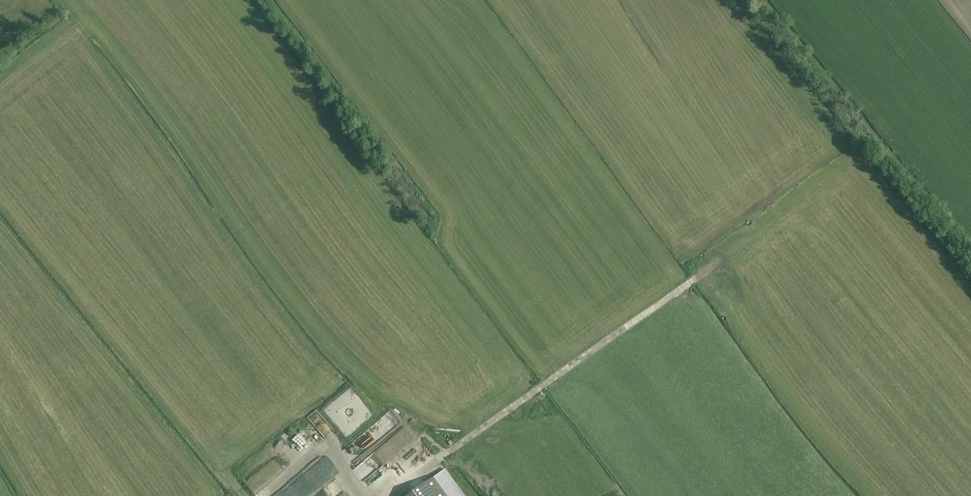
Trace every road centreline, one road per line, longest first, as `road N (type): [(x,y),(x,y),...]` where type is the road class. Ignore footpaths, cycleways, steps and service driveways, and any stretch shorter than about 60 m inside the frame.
road 1 (track): [(386,495),(695,279)]
road 2 (track): [(272,495),(330,444),(371,495)]

